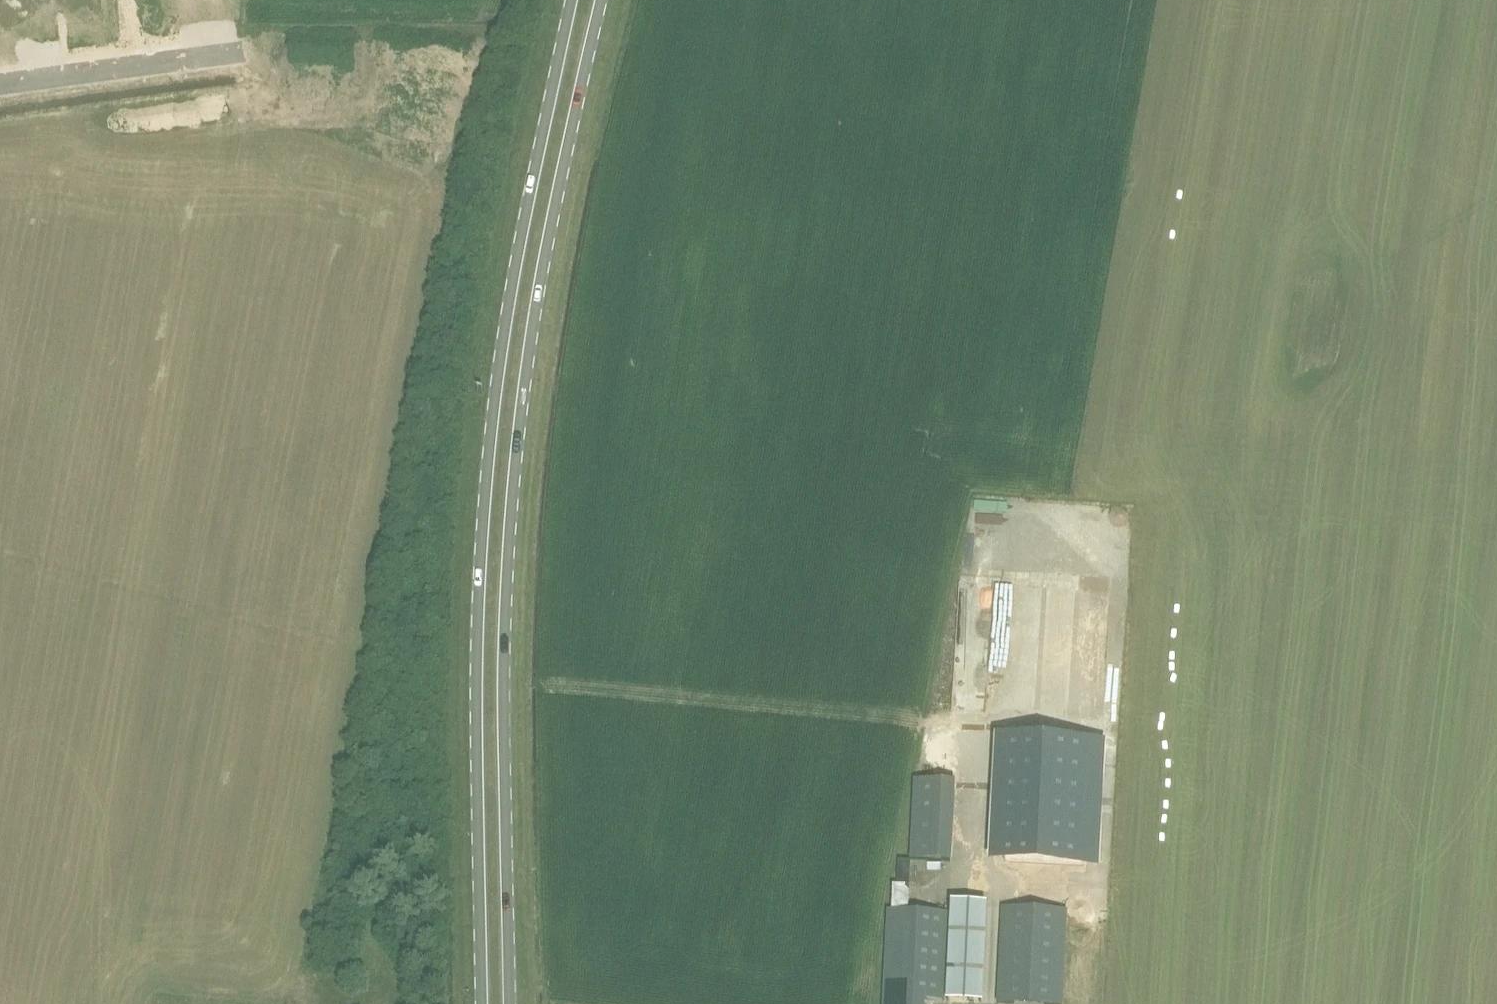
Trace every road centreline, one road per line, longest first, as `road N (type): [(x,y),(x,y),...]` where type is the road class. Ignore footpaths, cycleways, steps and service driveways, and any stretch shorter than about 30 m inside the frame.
road 1 (primary): [(511,1003),(503,684),(514,478),(552,222),(602,0)]
road 2 (primary): [(571,0),(510,297),(490,450),(477,686),(482,1003)]
road 3 (residential): [(0,83),(242,52)]

